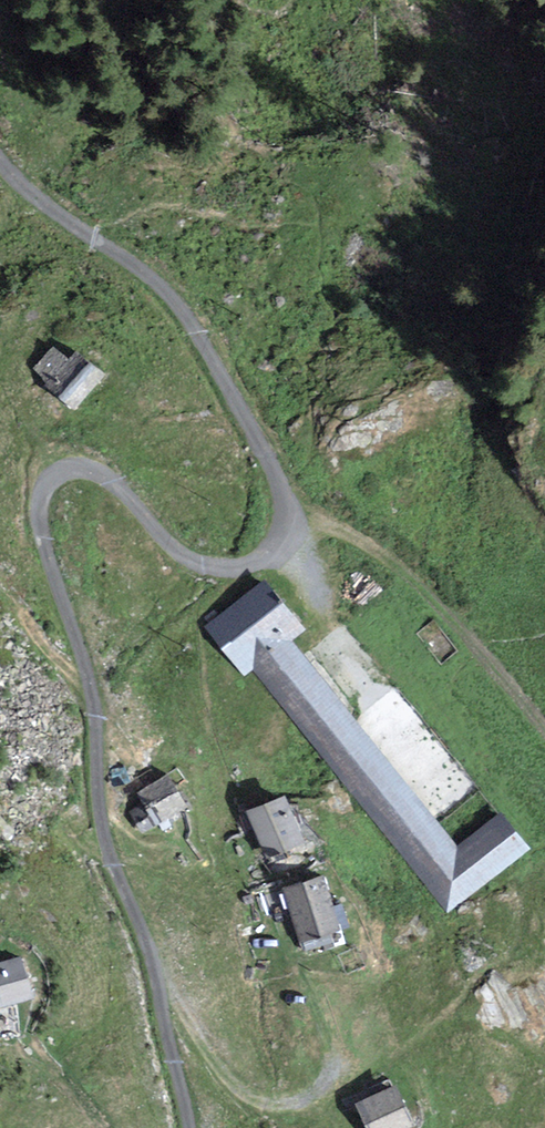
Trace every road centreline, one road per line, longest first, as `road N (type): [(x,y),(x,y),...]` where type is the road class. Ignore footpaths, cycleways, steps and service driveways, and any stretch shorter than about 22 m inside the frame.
road 1 (unclassified): [(0,162),(34,197),(164,290),(255,435),(288,518),(268,553),(233,568),(185,557),(119,487),(83,469),(53,477),(41,506),(49,566),(98,723),(111,862),(145,942),(188,1127)]
road 2 (track): [(152,970),(223,1074),(252,1098),(299,1099),(337,1063)]

